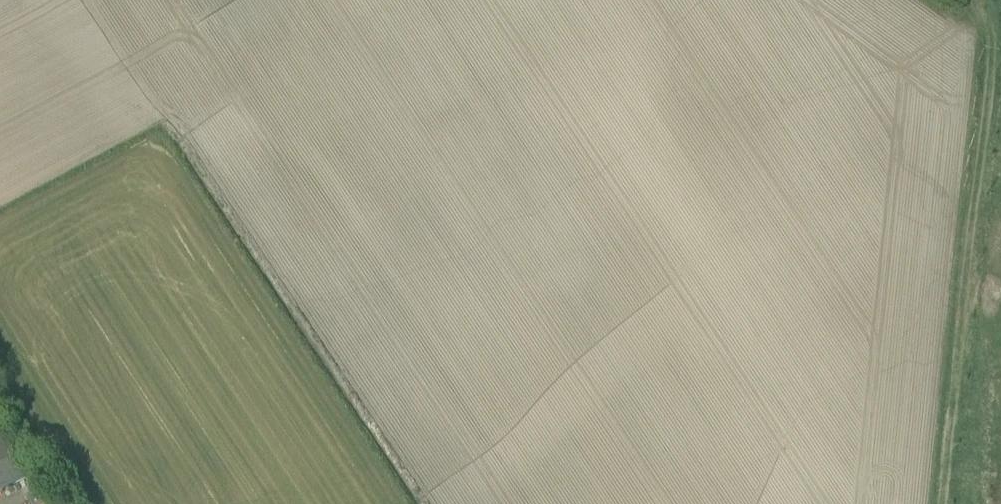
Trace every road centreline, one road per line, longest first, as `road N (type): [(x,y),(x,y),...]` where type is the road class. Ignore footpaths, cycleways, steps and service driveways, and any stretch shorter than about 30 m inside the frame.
road 1 (track): [(976,0),(992,48),(942,503)]

